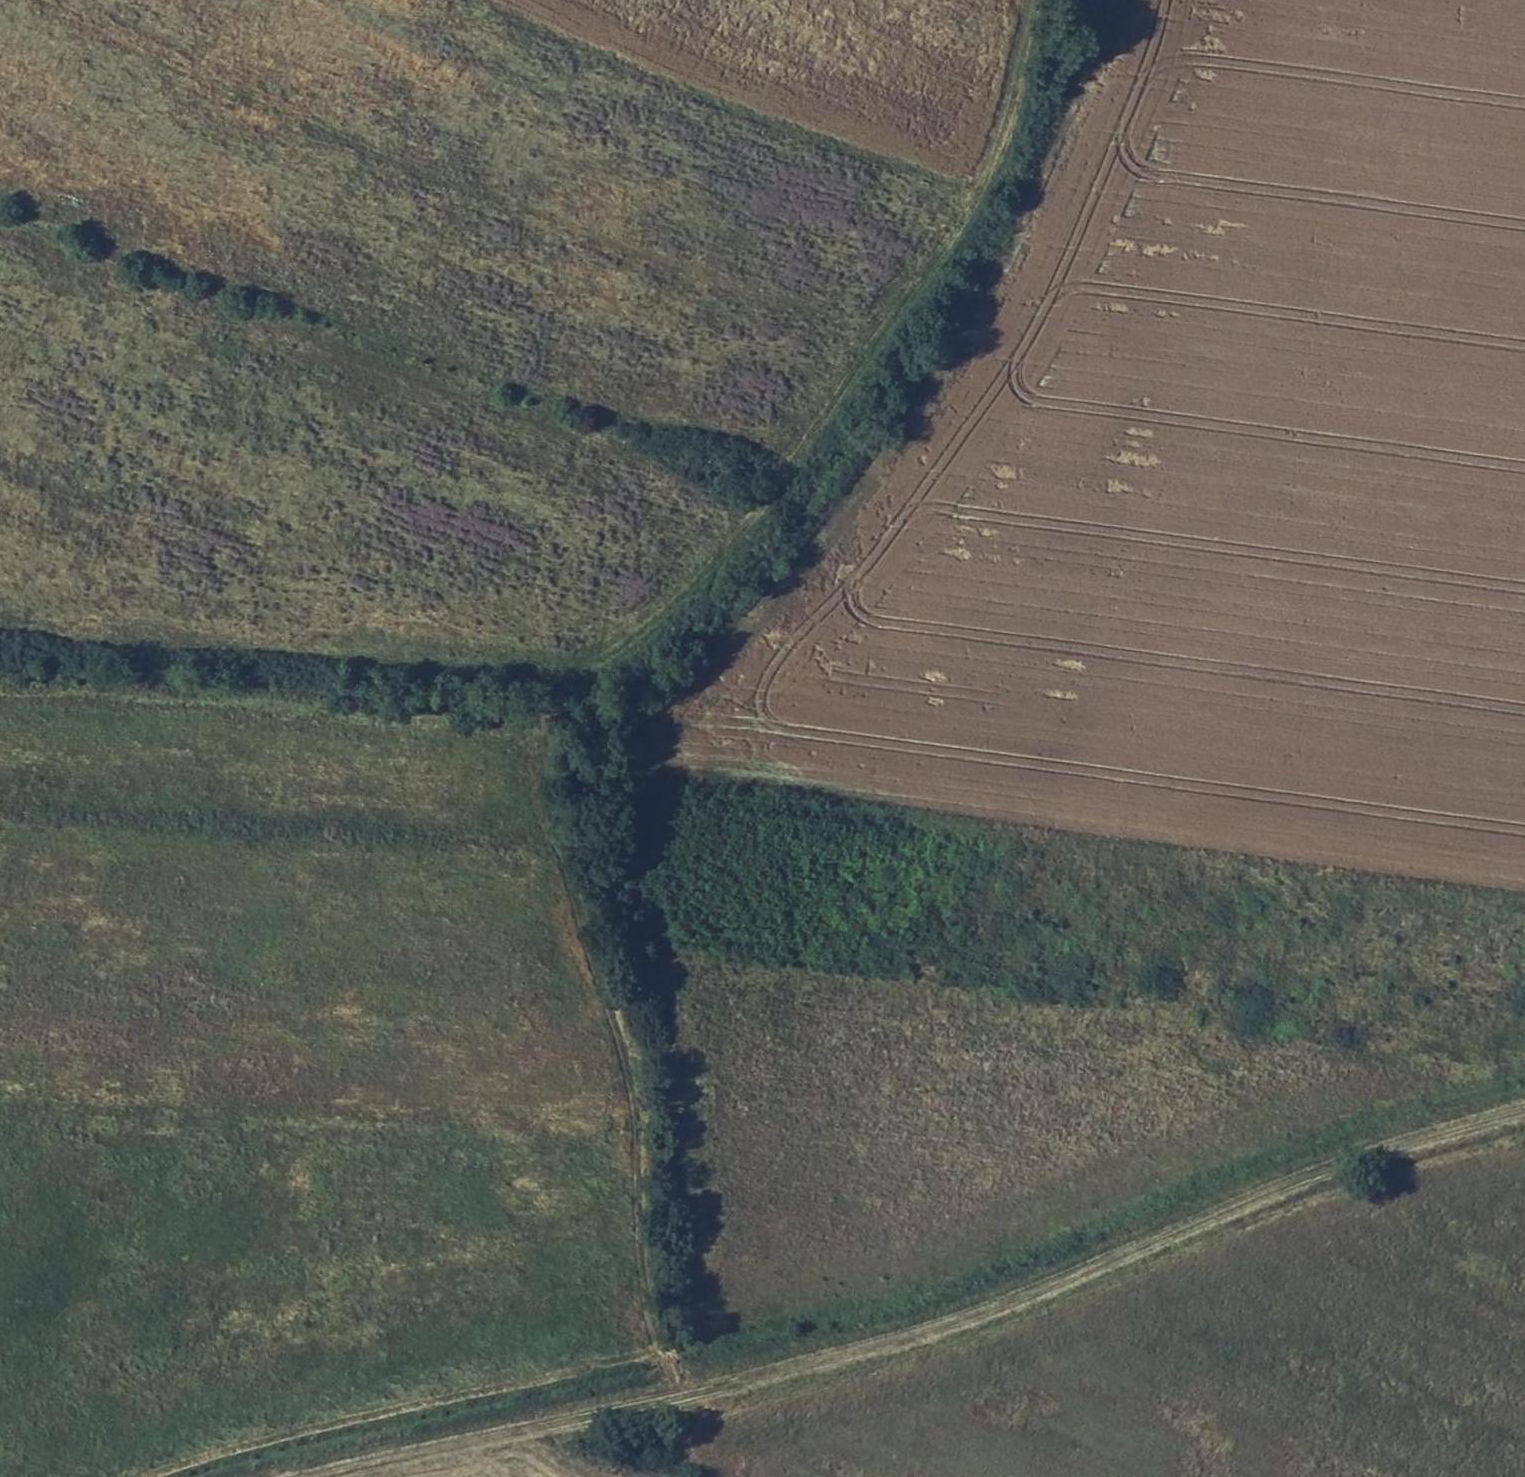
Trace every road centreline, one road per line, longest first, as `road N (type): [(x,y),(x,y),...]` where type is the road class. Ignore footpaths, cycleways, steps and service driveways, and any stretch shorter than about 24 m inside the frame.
road 1 (track): [(263,1476),(665,1393),(900,1331),(964,1312),(1354,1150),(1524,1103)]

